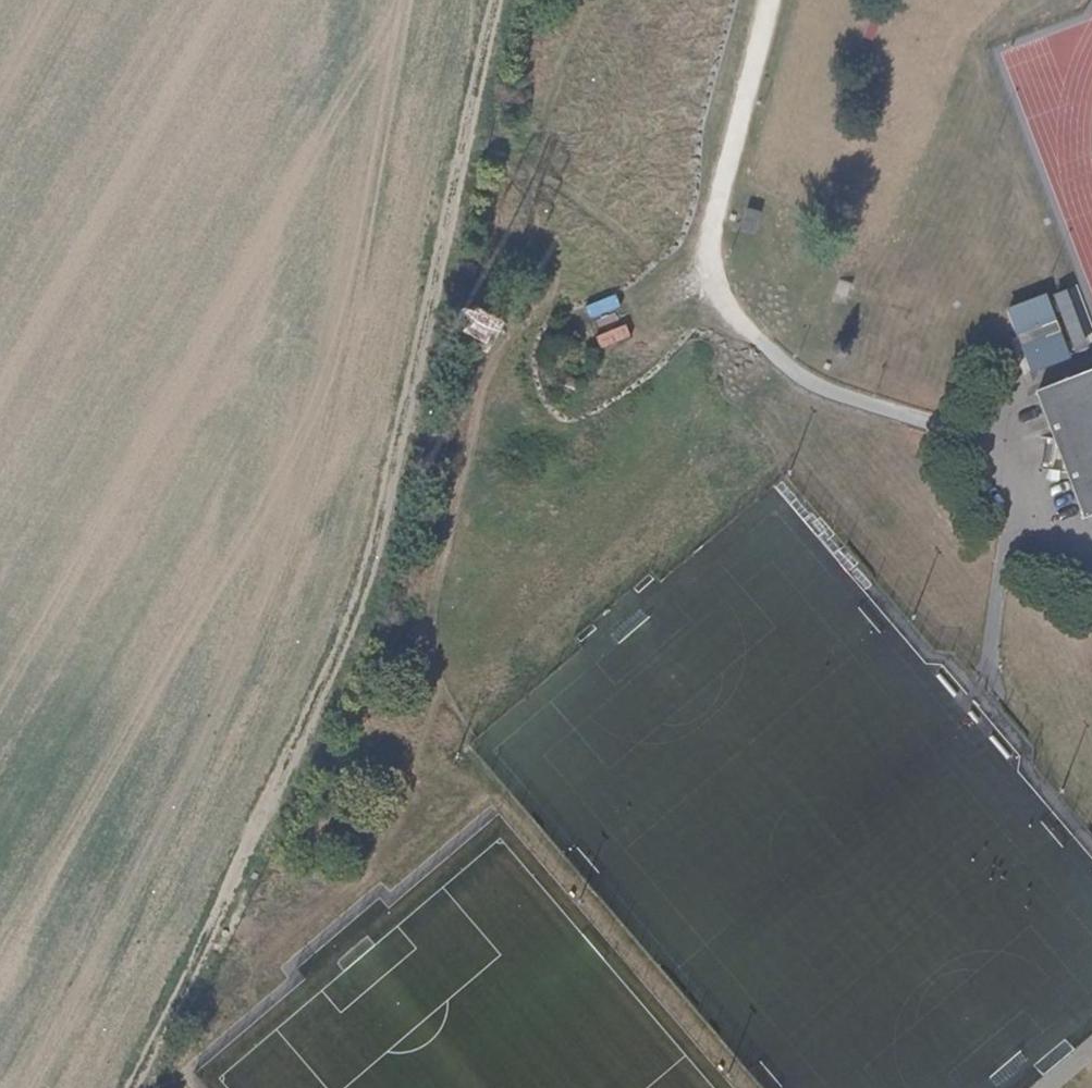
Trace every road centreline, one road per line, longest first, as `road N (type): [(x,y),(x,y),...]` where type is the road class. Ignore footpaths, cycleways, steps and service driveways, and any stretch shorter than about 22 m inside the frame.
road 1 (track): [(498,0),(372,593),(137,1087)]

